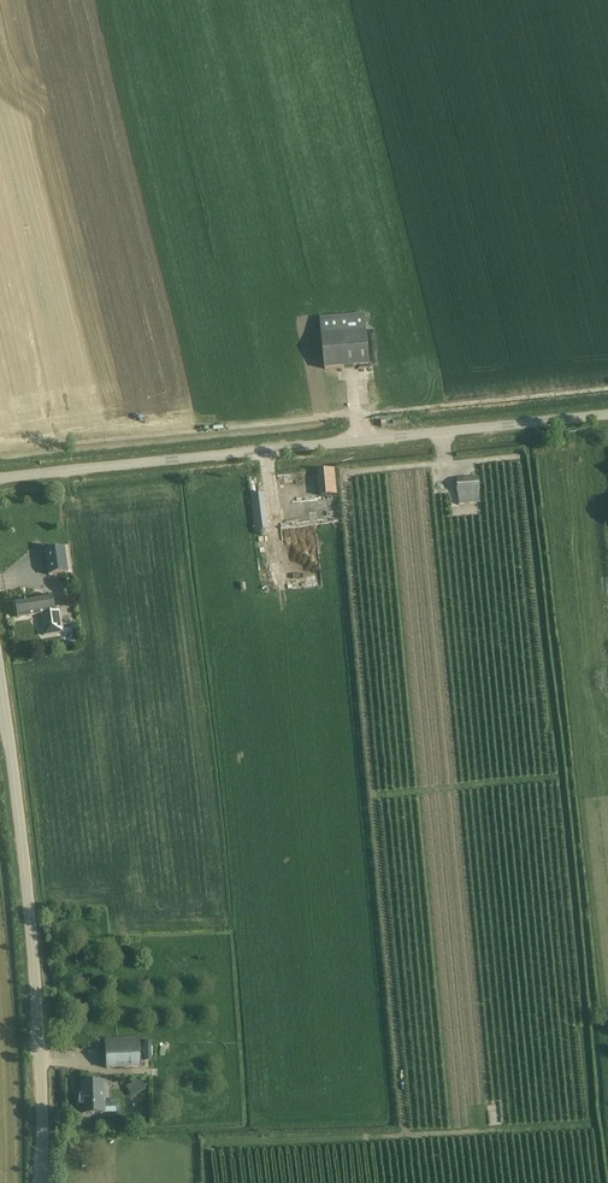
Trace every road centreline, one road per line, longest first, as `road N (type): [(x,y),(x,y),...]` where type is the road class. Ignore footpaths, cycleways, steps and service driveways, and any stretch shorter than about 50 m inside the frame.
road 1 (unclassified): [(0,479),(607,412)]
road 2 (unclassified): [(40,1182),(28,881),(0,668)]

